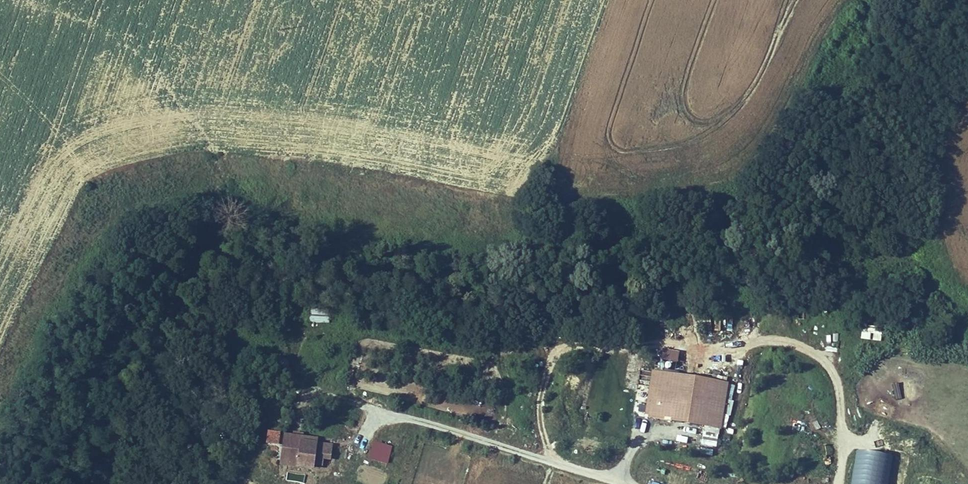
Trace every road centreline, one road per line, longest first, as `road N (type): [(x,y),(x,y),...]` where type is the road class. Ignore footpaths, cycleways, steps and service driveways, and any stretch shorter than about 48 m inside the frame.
road 1 (unclassified): [(596,483),(382,414)]

